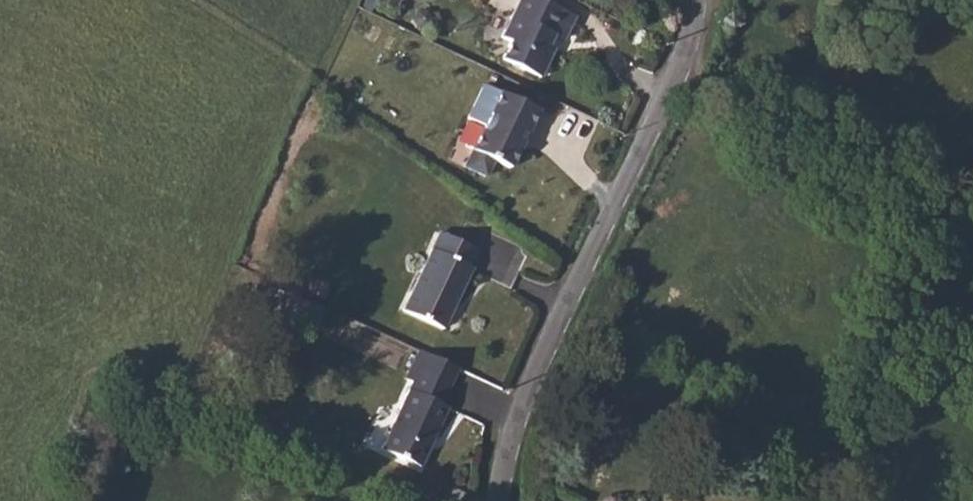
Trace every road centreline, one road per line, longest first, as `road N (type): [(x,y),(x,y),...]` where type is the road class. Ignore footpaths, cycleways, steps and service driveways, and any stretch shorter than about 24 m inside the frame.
road 1 (unclassified): [(496,500),(511,424),(688,72),(697,0)]

